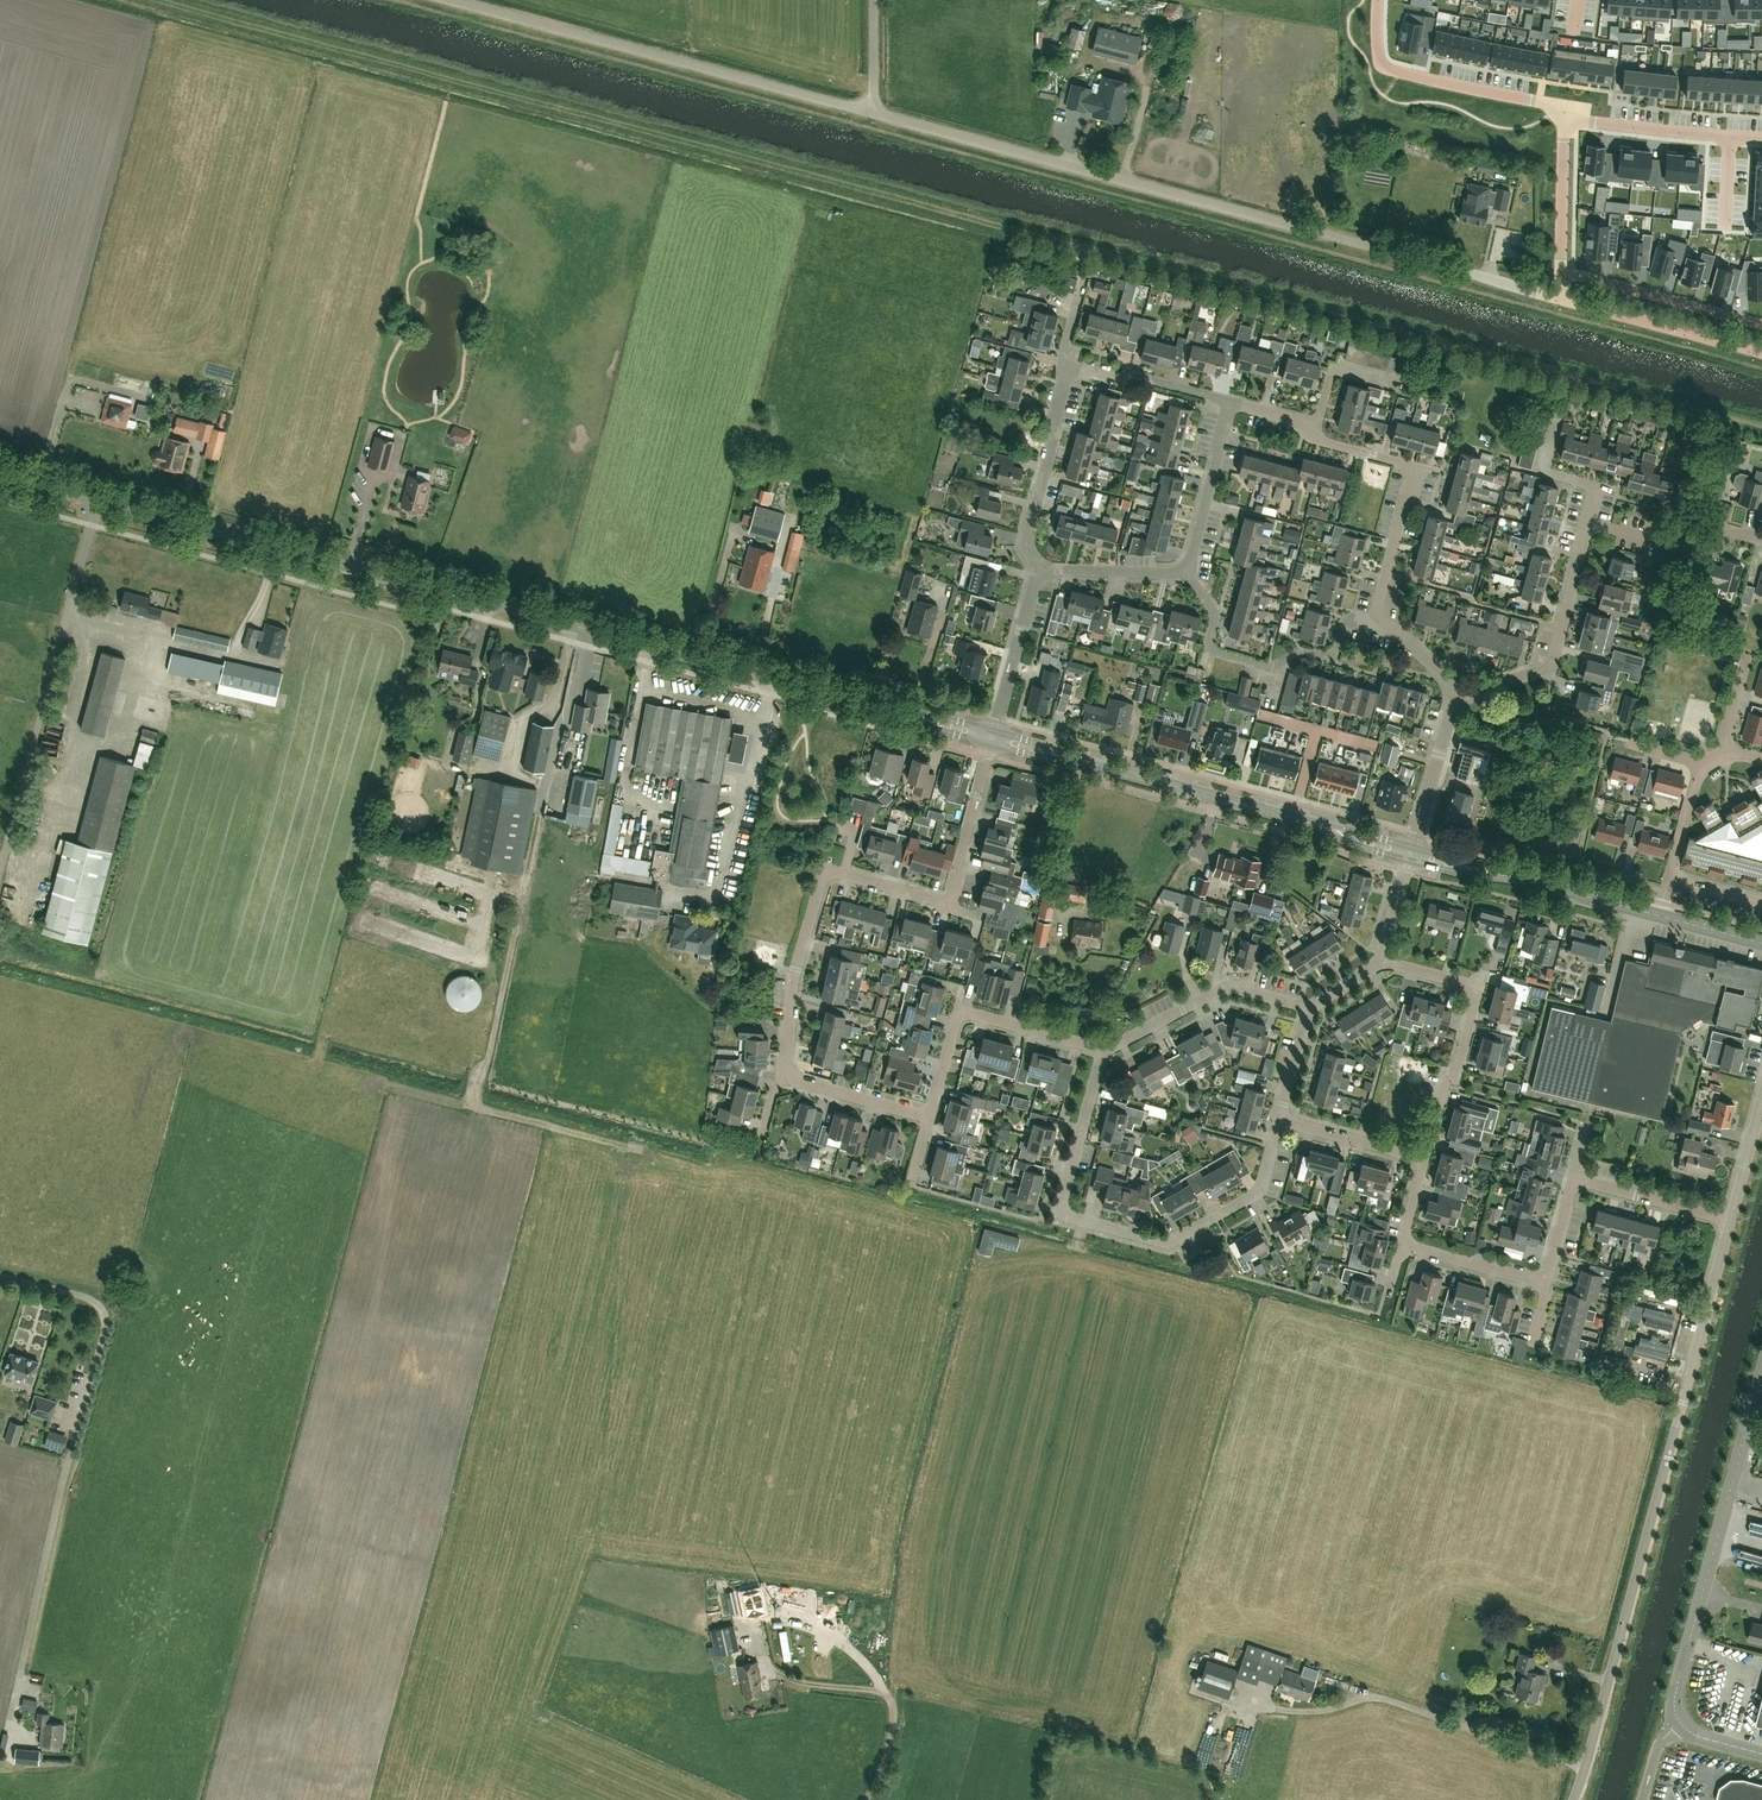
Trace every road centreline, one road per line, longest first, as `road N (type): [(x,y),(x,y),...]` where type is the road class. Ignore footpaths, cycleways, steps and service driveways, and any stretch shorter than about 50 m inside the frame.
road 1 (tertiary): [(891,713),(0,472)]
road 2 (unclassified): [(1576,1799),(1731,1220)]
road 3 (unclassified): [(1442,264),(875,112)]
road 4 (residential): [(1280,1120),(1256,1193),(1174,1242),(1062,1213),(1104,1050)]
road 5 (unclassified): [(875,112),(457,0)]
road 6 (tertiary): [(1679,1721),(1675,1696),(1761,1375)]
road 7 (residential): [(790,1071),(796,968),(825,876),(844,873),(952,903)]
road 8 (residential): [(1424,1158),(1443,1089),(1461,1063),(1476,991),(1387,954)]
road 9 (residential): [(1385,620),(1378,609),(1414,467),(1316,438),(1311,429)]
road 10 (residential): [(1560,117),(1393,69),(1377,40),(1379,0)]
road 11 (residential): [(1458,693),(1548,668),(1560,653),(1589,523)]
road 12 (residential): [(1104,1050),(1230,988),(1308,1010)]
road 13 (residential): [(1037,574),(1028,541),(1070,364)]
road 14 (tertiary): [(1319,826),(1111,769)]
road 15 (residential): [(1761,351),(1559,297)]
road 16 (residential): [(1561,274),(1761,324)]
road 17 (residential): [(1560,117),(1761,136)]
road 18 (residential): [(1761,538),(1722,527),(1709,542),(1673,534),(1662,542),(1589,523)]
road 19 (residential): [(1187,571),(1232,402)]
road 20 (residential): [(1232,402),(1070,364)]
road 21 (residential): [(995,731),(1037,574)]
road 22 (residential): [(1731,1220),(1575,1177)]
road 23 (residential): [(1281,657),(1268,664),(1212,649),(1217,617),(1187,571)]
road 24 (residential): [(1413,846),(1458,693)]
road 25 (residential): [(1561,274),(1560,117)]
road 26 (residential): [(1589,523),(1597,488),(1542,474),(1557,415)]
road 27 (residential): [(952,903),(988,756)]
road 28 (residential): [(1187,571),(1037,574)]
road 29 (residential): [(1547,1284),(1403,1244)]
road 30 (residential): [(960,1012),(1104,1050)]
road 31 (residential): [(1424,1158),(1280,1120)]
road 32 (residential): [(930,1118),(790,1071)]
road 33 (tertiary): [(1658,916),(1526,879)]
road 34 (residential): [(1311,429),(1334,368),(1401,385)]
road 35 (tertiary): [(991,743),(1111,769)]
road 36 (tertiary): [(1111,769),(995,731)]
road 37 (residential): [(1559,297),(1442,264)]
road 38 (residential): [(1385,620),(1357,622),(1335,651),(1315,658),(1281,657)]

